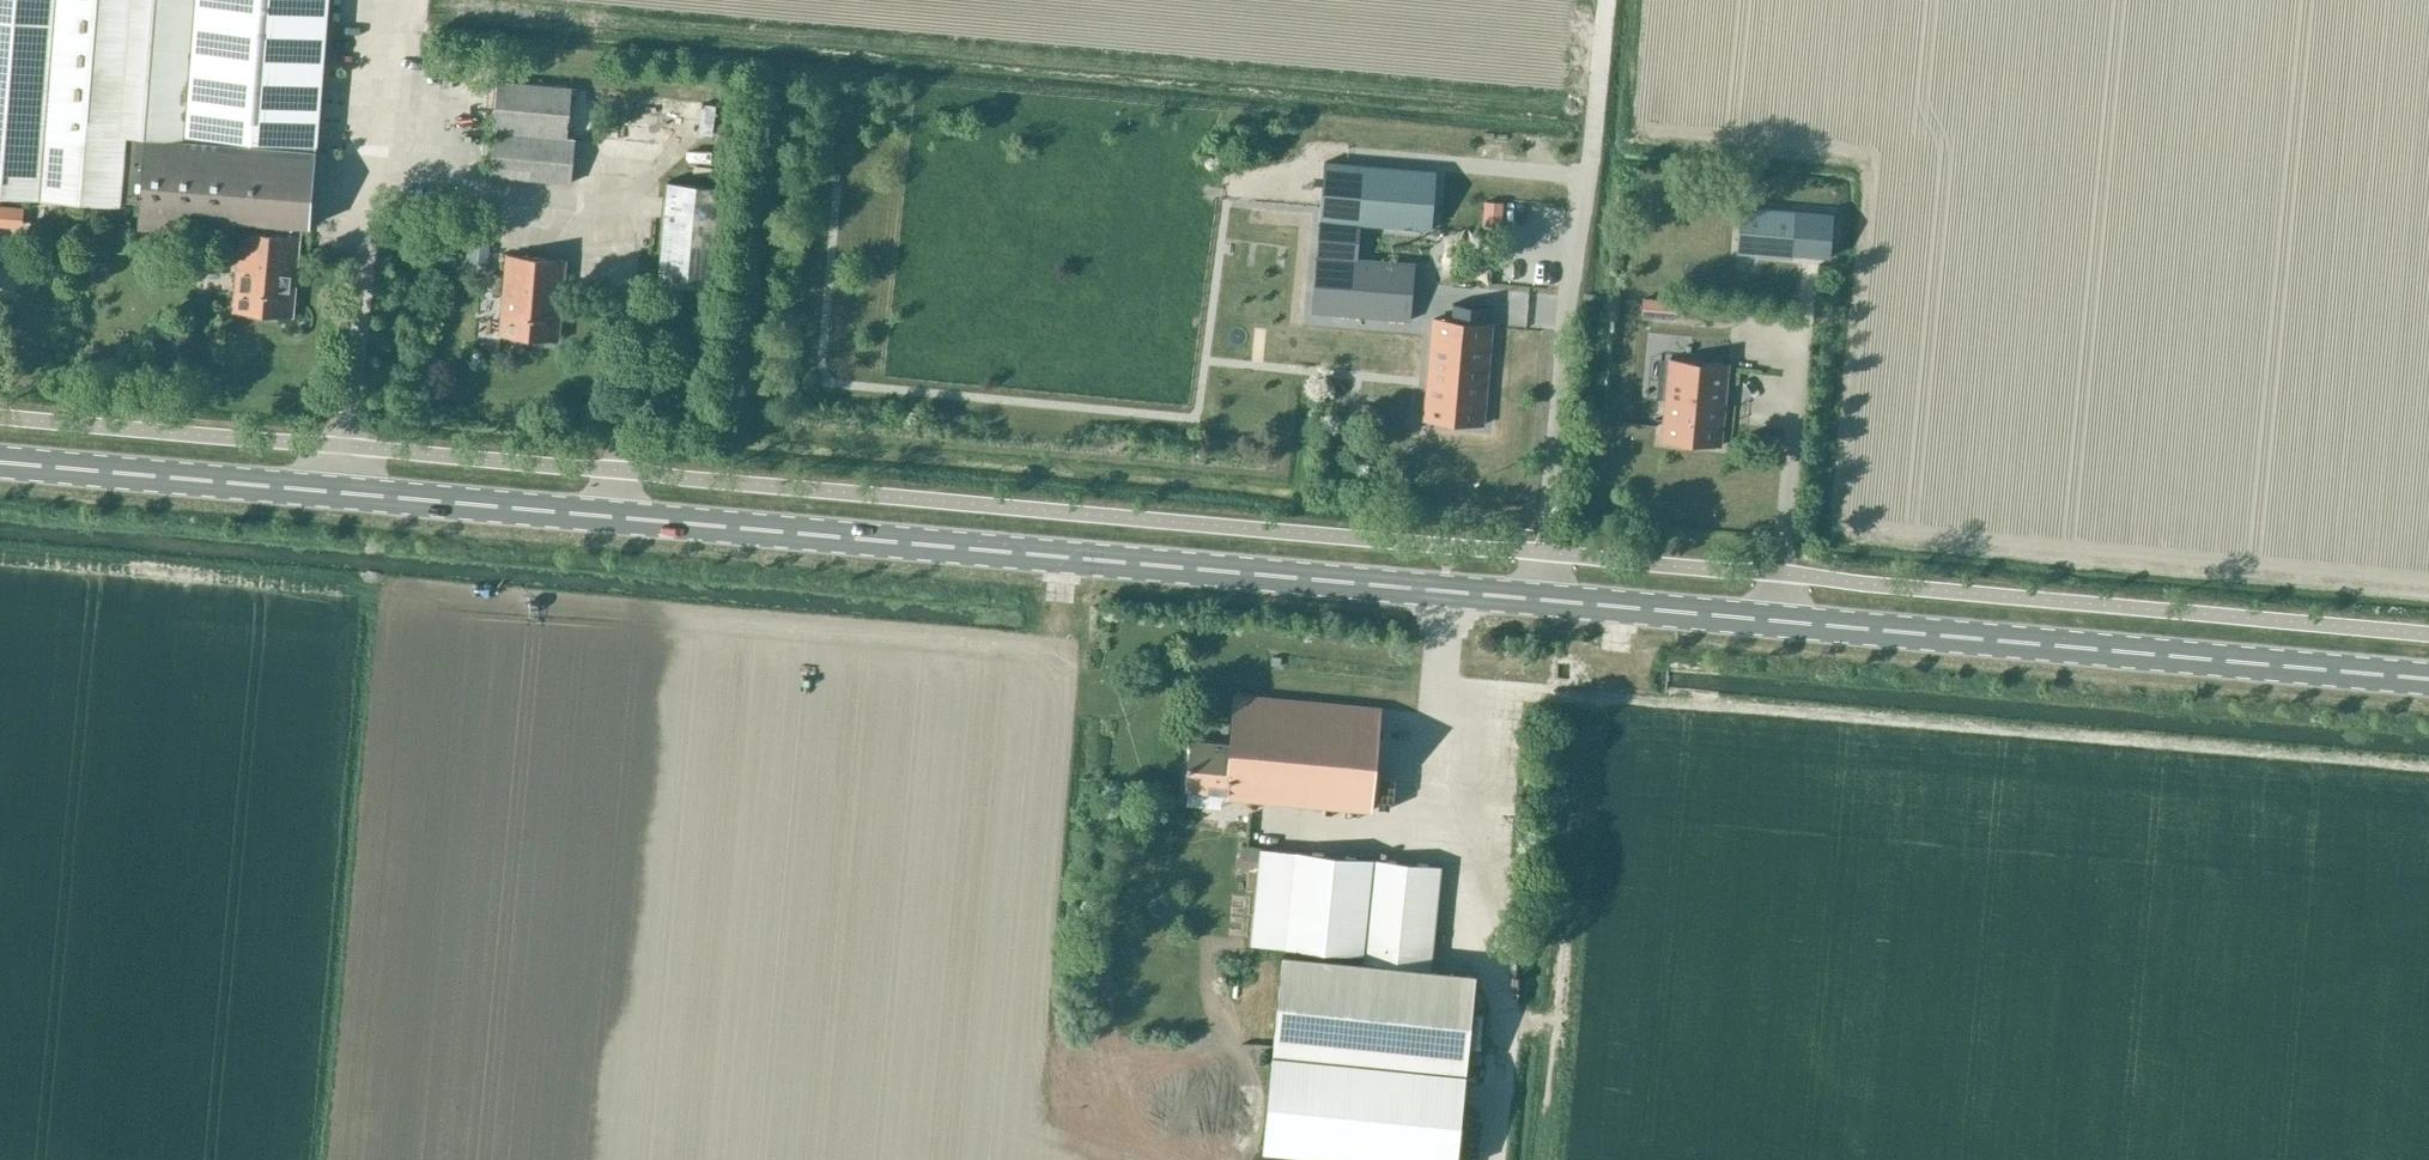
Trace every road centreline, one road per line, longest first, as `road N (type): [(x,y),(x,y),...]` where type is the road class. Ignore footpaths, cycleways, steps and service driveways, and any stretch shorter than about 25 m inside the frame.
road 1 (secondary): [(2428,676),(0,459)]
road 2 (track): [(1317,160),(1587,188)]
road 3 (track): [(1610,0),(1587,188)]

